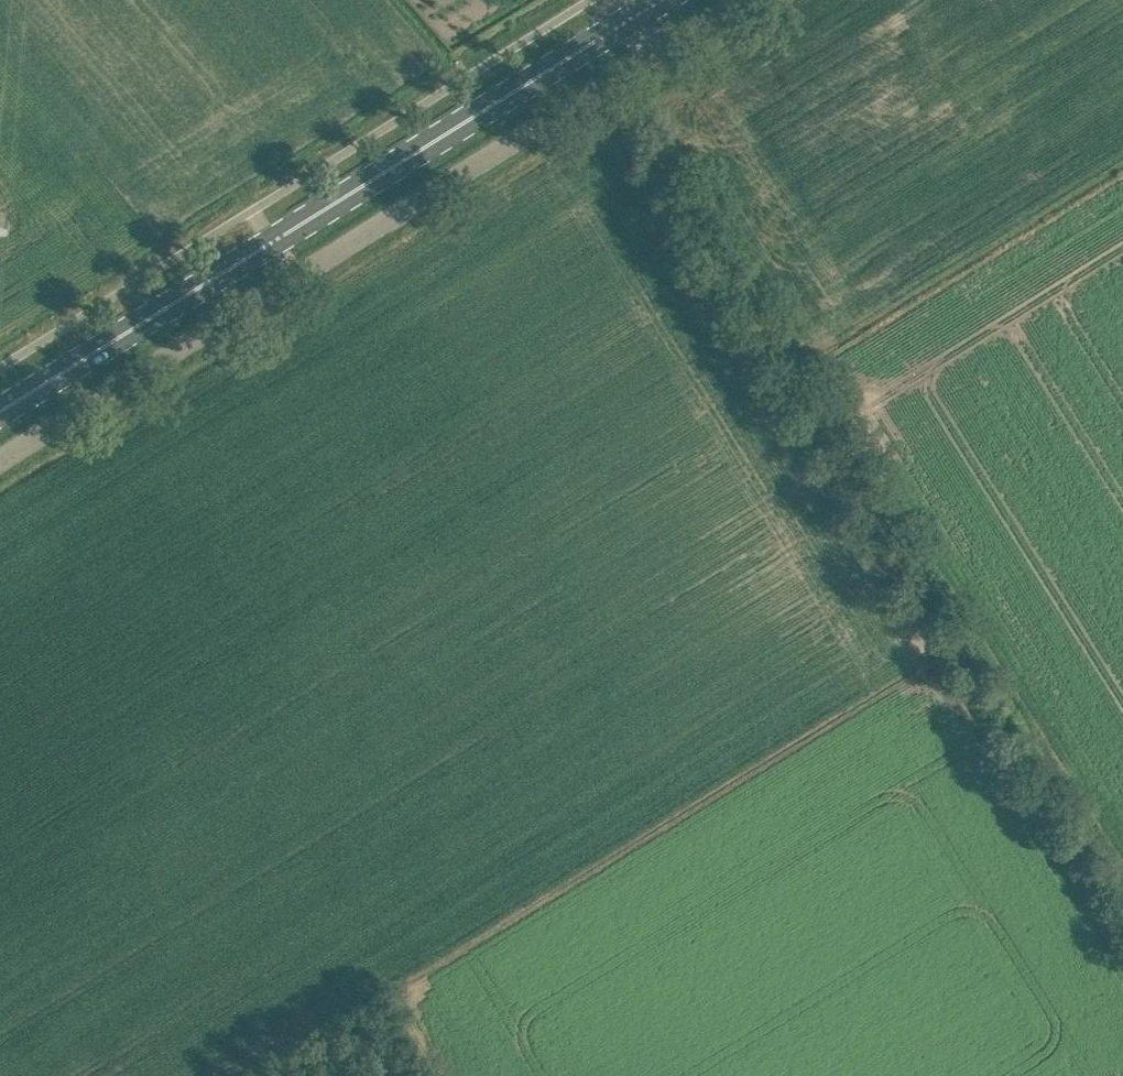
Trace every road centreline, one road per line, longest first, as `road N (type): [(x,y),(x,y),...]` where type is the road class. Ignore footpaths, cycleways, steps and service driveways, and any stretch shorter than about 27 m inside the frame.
road 1 (unclassified): [(0,465),(746,0)]
road 2 (primary): [(0,421),(674,0)]

